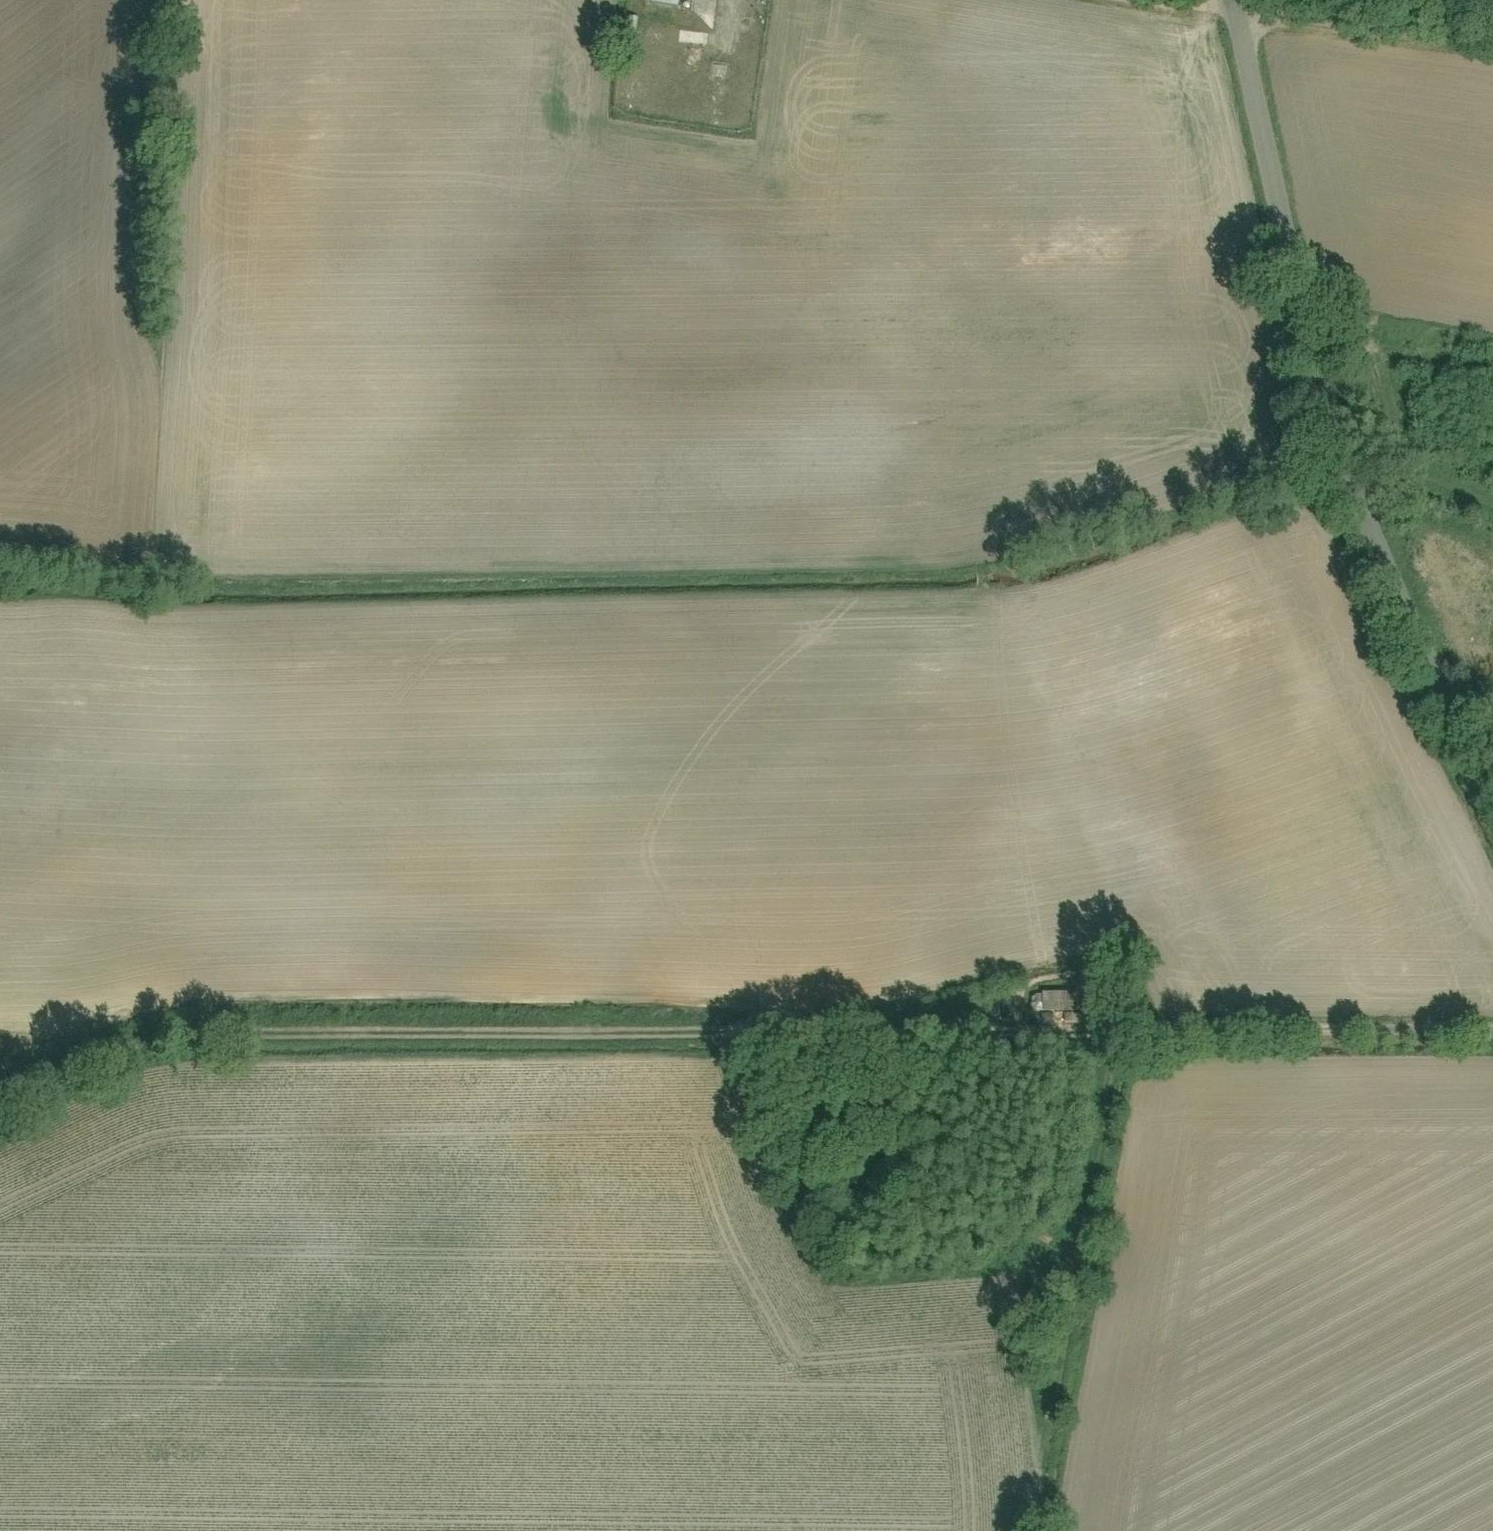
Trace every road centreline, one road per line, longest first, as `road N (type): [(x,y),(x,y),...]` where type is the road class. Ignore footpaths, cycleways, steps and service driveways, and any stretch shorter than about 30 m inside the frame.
road 1 (residential): [(1492,798),(1355,488),(1310,347),(1232,9)]
road 2 (residential): [(1492,47),(1232,9)]

